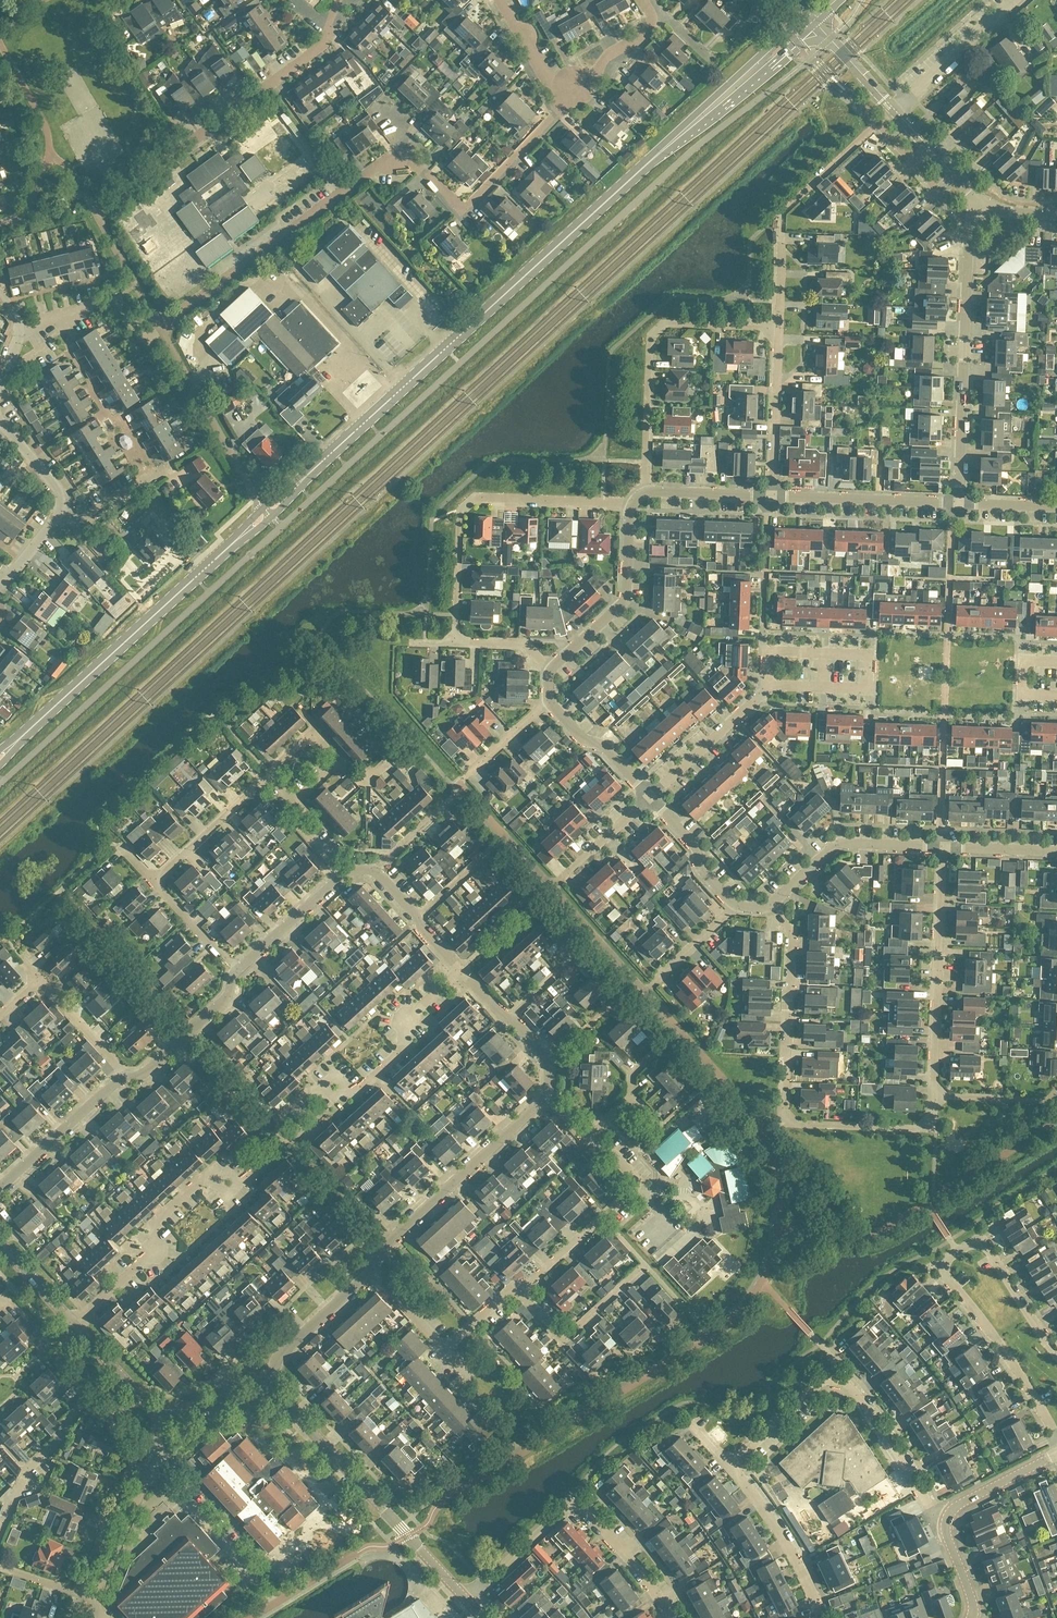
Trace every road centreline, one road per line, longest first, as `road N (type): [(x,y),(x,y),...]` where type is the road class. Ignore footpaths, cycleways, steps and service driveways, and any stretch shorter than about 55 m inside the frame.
road 1 (residential): [(74,1325),(152,1253),(158,1221),(209,1175),(246,1180),(280,1148),(281,1117),(308,1091),(344,1089),(352,1097),(403,1051),(405,1022),(461,972)]
road 2 (secondary): [(306,476),(652,160)]
road 3 (residential): [(931,1099),(930,1130),(785,1125),(792,933),(768,907)]
road 4 (residential): [(946,1518),(928,1508),(841,1381),(826,1382),(725,1462)]
road 5 (residential): [(456,641),(460,513),(476,498),(633,504)]
road 6 (unclassified): [(959,505),(971,224),(981,205)]
road 7 (residential): [(96,216),(320,48),(327,30)]
road 8 (residential): [(160,330),(399,158)]
road 9 (residential): [(0,1567),(92,1593),(150,1467),(159,1412)]
road 10 (residential): [(668,1617),(629,1559),(577,1507),(465,1601)]
road 11 (residential): [(644,495),(657,330),(779,326)]
road 12 (tertiary): [(465,1601),(272,1392)]
road 13 (secondary): [(24,735),(229,546)]
road 14 (residential): [(942,849),(931,1099)]
road 15 (residential): [(371,1270),(387,1243),(546,1098)]
road 16 (residential): [(399,158),(425,172),(463,211),(574,95)]
road 17 (residential): [(1056,1437),(999,1344),(938,1269),(956,1253)]
road 18 (residential): [(520,1293),(633,1190),(635,1180),(610,1151),(584,1140)]
road 19 (residential): [(766,687),(767,653),(871,657),(870,691),(821,689)]
road 20 (secondary): [(652,160),(815,25)]
road 21 (secondary): [(805,15),(652,160)]
road 22 (residential): [(160,330),(262,508)]
road 23 (unclassified): [(633,504),(624,602),(550,671)]
road 24 (unclassified): [(768,907),(840,845),(942,849)]
road 25 (unclassified): [(959,505),(772,497)]
road 26 (residential): [(824,1617),(810,1577),(725,1462)]
road 27 (residential): [(520,1293),(563,1340),(646,1266)]
road 28 (residential): [(772,497),(779,326)]
road 29 (residential): [(2,1186),(127,1077)]
road 30 (residential): [(1056,1355),(980,1240),(956,1253)]
road 31 (residential): [(894,110),(1014,0)]
road 32 (residential): [(272,1392),(285,1351),(371,1270)]
road 33 (residential): [(650,798),(766,687)]
road 34 (residential): [(152,882),(274,779)]
road 35 (residential): [(37,325),(119,301),(144,344),(160,330)]
road 36 (residential): [(127,1077),(145,1073),(221,1004),(236,973)]
road 37 (residential): [(236,973),(343,875)]
road 38 (residential): [(0,1534),(27,1471),(79,1415)]
road 39 (unclassified): [(549,702),(650,798)]
road 40 (unclassified): [(650,798),(736,907)]
road 41 (residential): [(552,888),(650,798)]
road 42 (residential): [(127,1077),(39,981)]
road 43 (residential): [(172,467),(84,522),(67,502)]
road 44 (tertiary): [(981,205),(894,110)]
road 45 (residential): [(931,1099),(1042,1101),(1056,1091)]
road 46 (unclassified): [(772,497),(644,495)]
road 47 (tertiary): [(946,1518),(1056,1455)]
road 48 (residential): [(645,993),(736,907)]
road 49 (residential): [(574,95),(543,78),(499,0)]
road 50 (residential): [(236,973),(152,882)]
road 51 (residential): [(458,784),(549,702)]
road 52 (tertiary): [(159,1412),(74,1325)]

